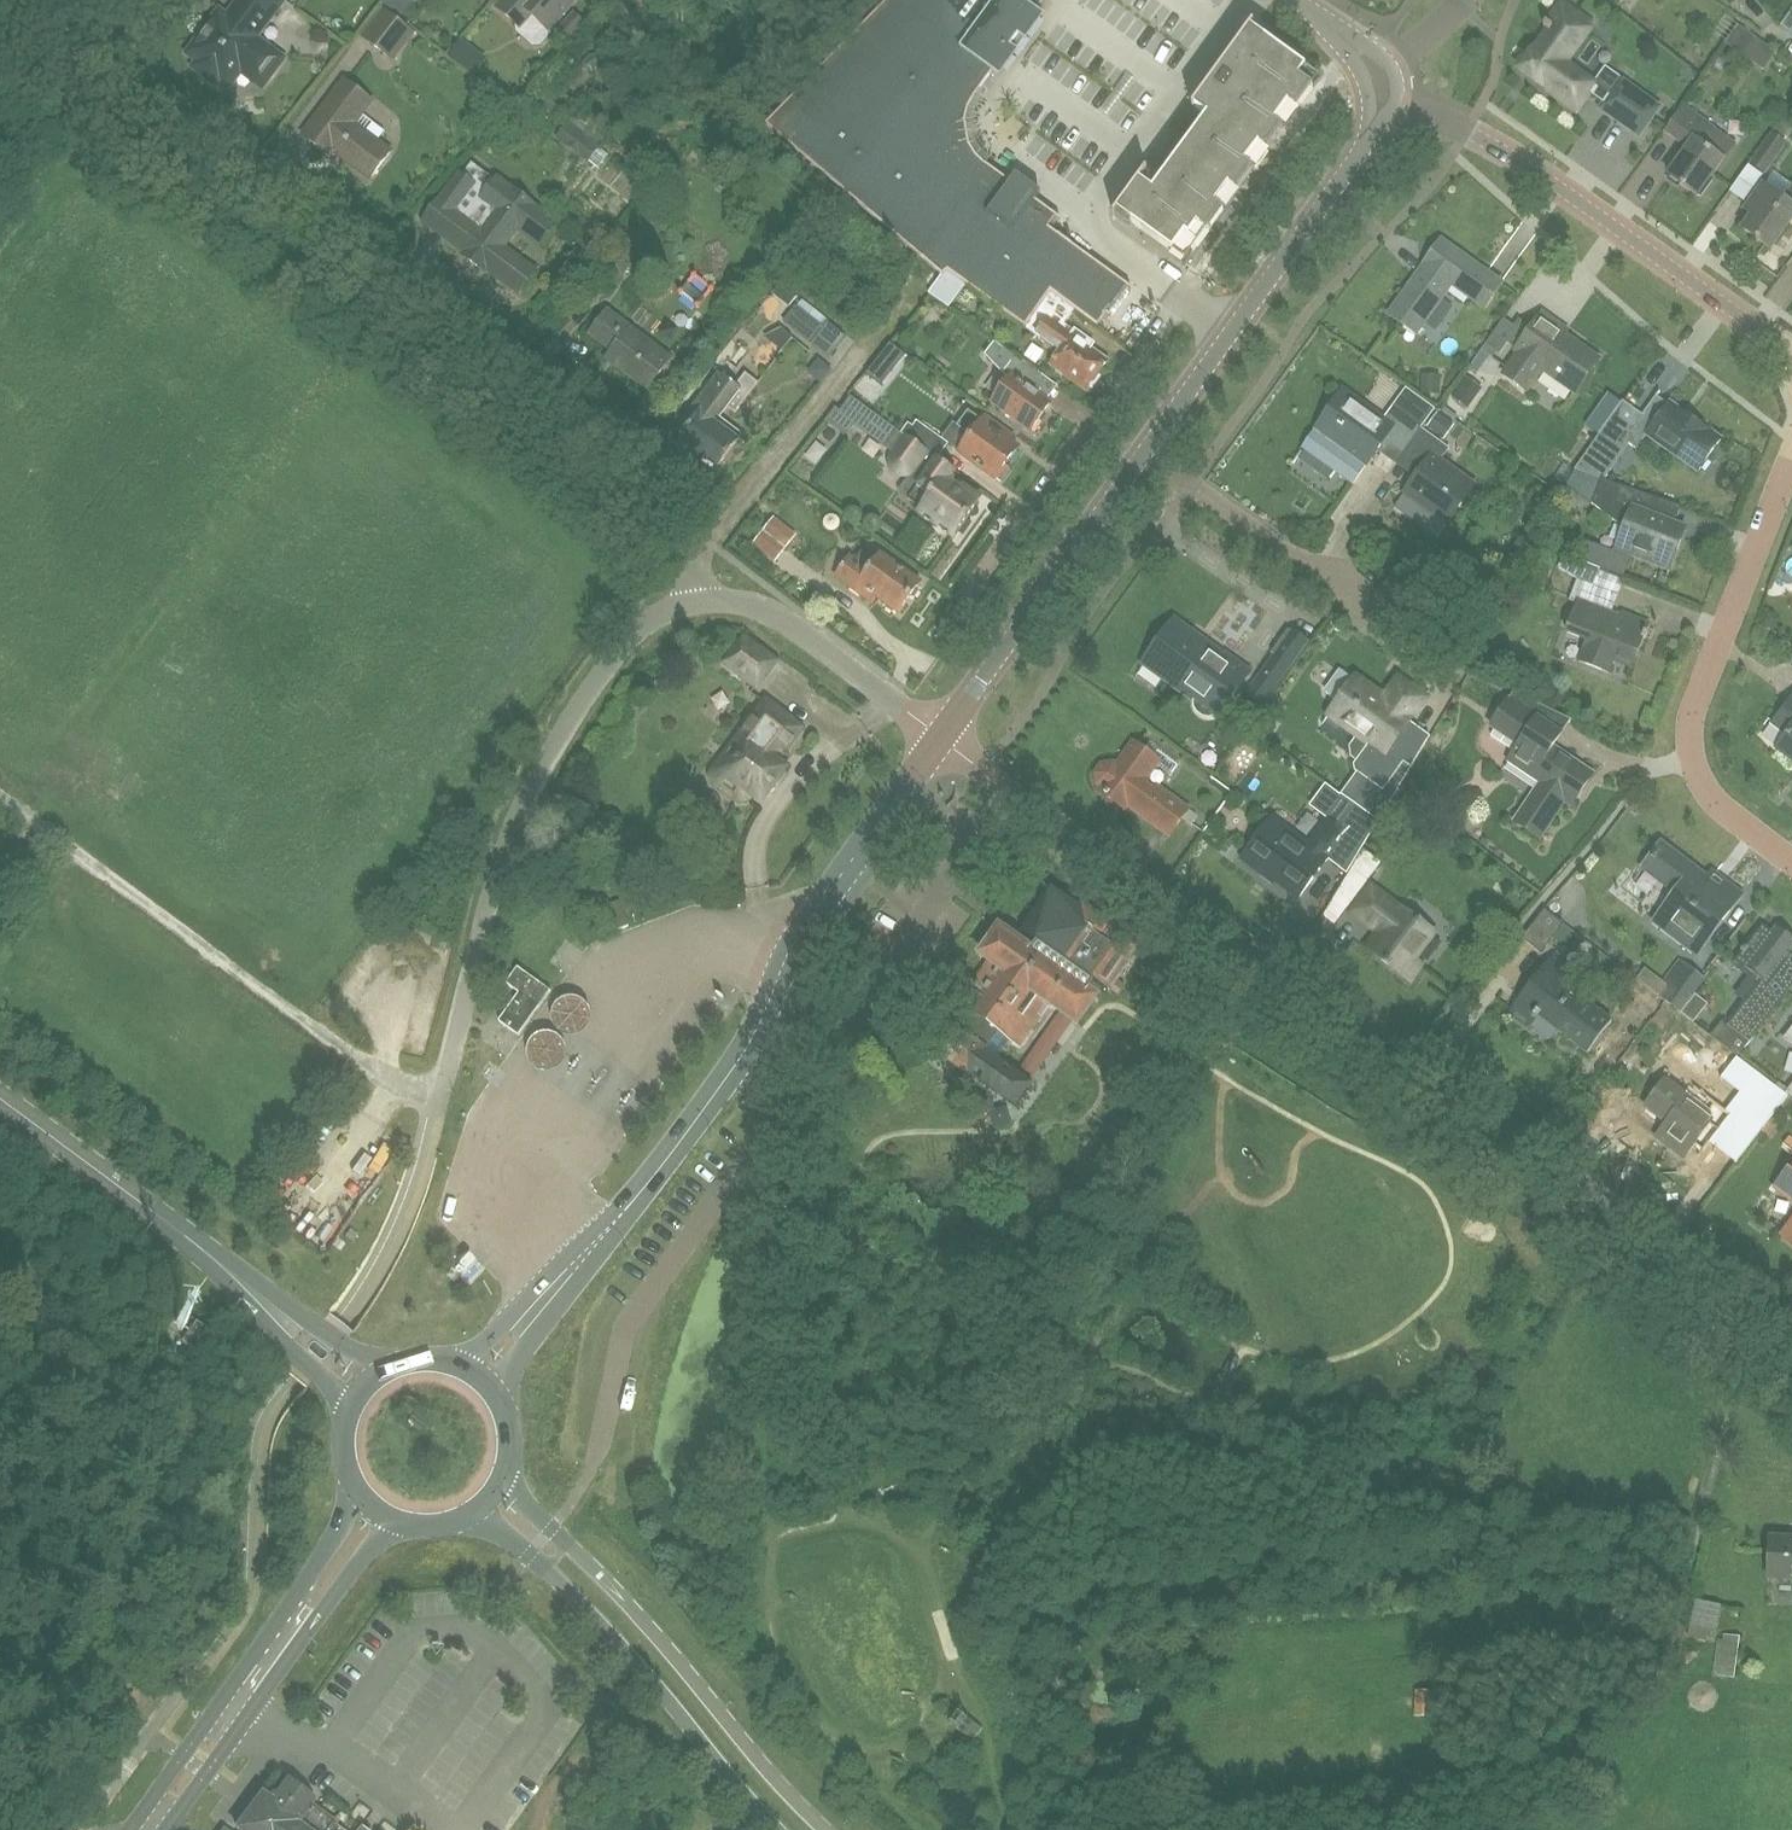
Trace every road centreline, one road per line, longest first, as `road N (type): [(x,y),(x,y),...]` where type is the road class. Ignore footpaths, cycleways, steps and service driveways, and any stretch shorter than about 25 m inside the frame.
road 1 (residential): [(702,603),(693,566),(678,549),(69,88)]
road 2 (tertiary): [(478,1381),(650,1182),(742,1056),(786,954),(939,736)]
road 3 (residential): [(1791,1387),(1228,957)]
road 4 (residential): [(1791,1341),(1313,978),(1228,957)]
road 5 (unclassified): [(435,1098),(512,824),(546,756),(642,626)]
road 6 (residential): [(1791,361),(1778,342),(1560,186),(1378,82)]
road 7 (primary): [(824,1829),(648,1627),(504,1479)]
road 8 (primary): [(367,1391),(171,1226),(0,1099)]
road 9 (residential): [(1791,859),(1709,797),(1686,746),(1791,468)]
road 10 (tertiary): [(1145,452),(1364,147),(1380,107),(1378,82)]
road 11 (primary): [(469,1518),(498,1529),(595,1618),(777,1829)]
road 12 (primary): [(150,1829),(378,1512)]
road 13 (residential): [(1454,680),(1371,619),(1336,580),(1145,452)]
road 14 (residential): [(1228,957),(939,736)]
road 15 (tertiary): [(939,736),(1145,452)]
road 16 (unclassified): [(939,736),(768,610),(702,603)]
road 17 (primary): [(367,1391),(345,1440),(359,1492),(378,1512)]
road 18 (primary): [(478,1381),(421,1364),(367,1391)]
road 19 (residential): [(1378,82),(1465,0)]

